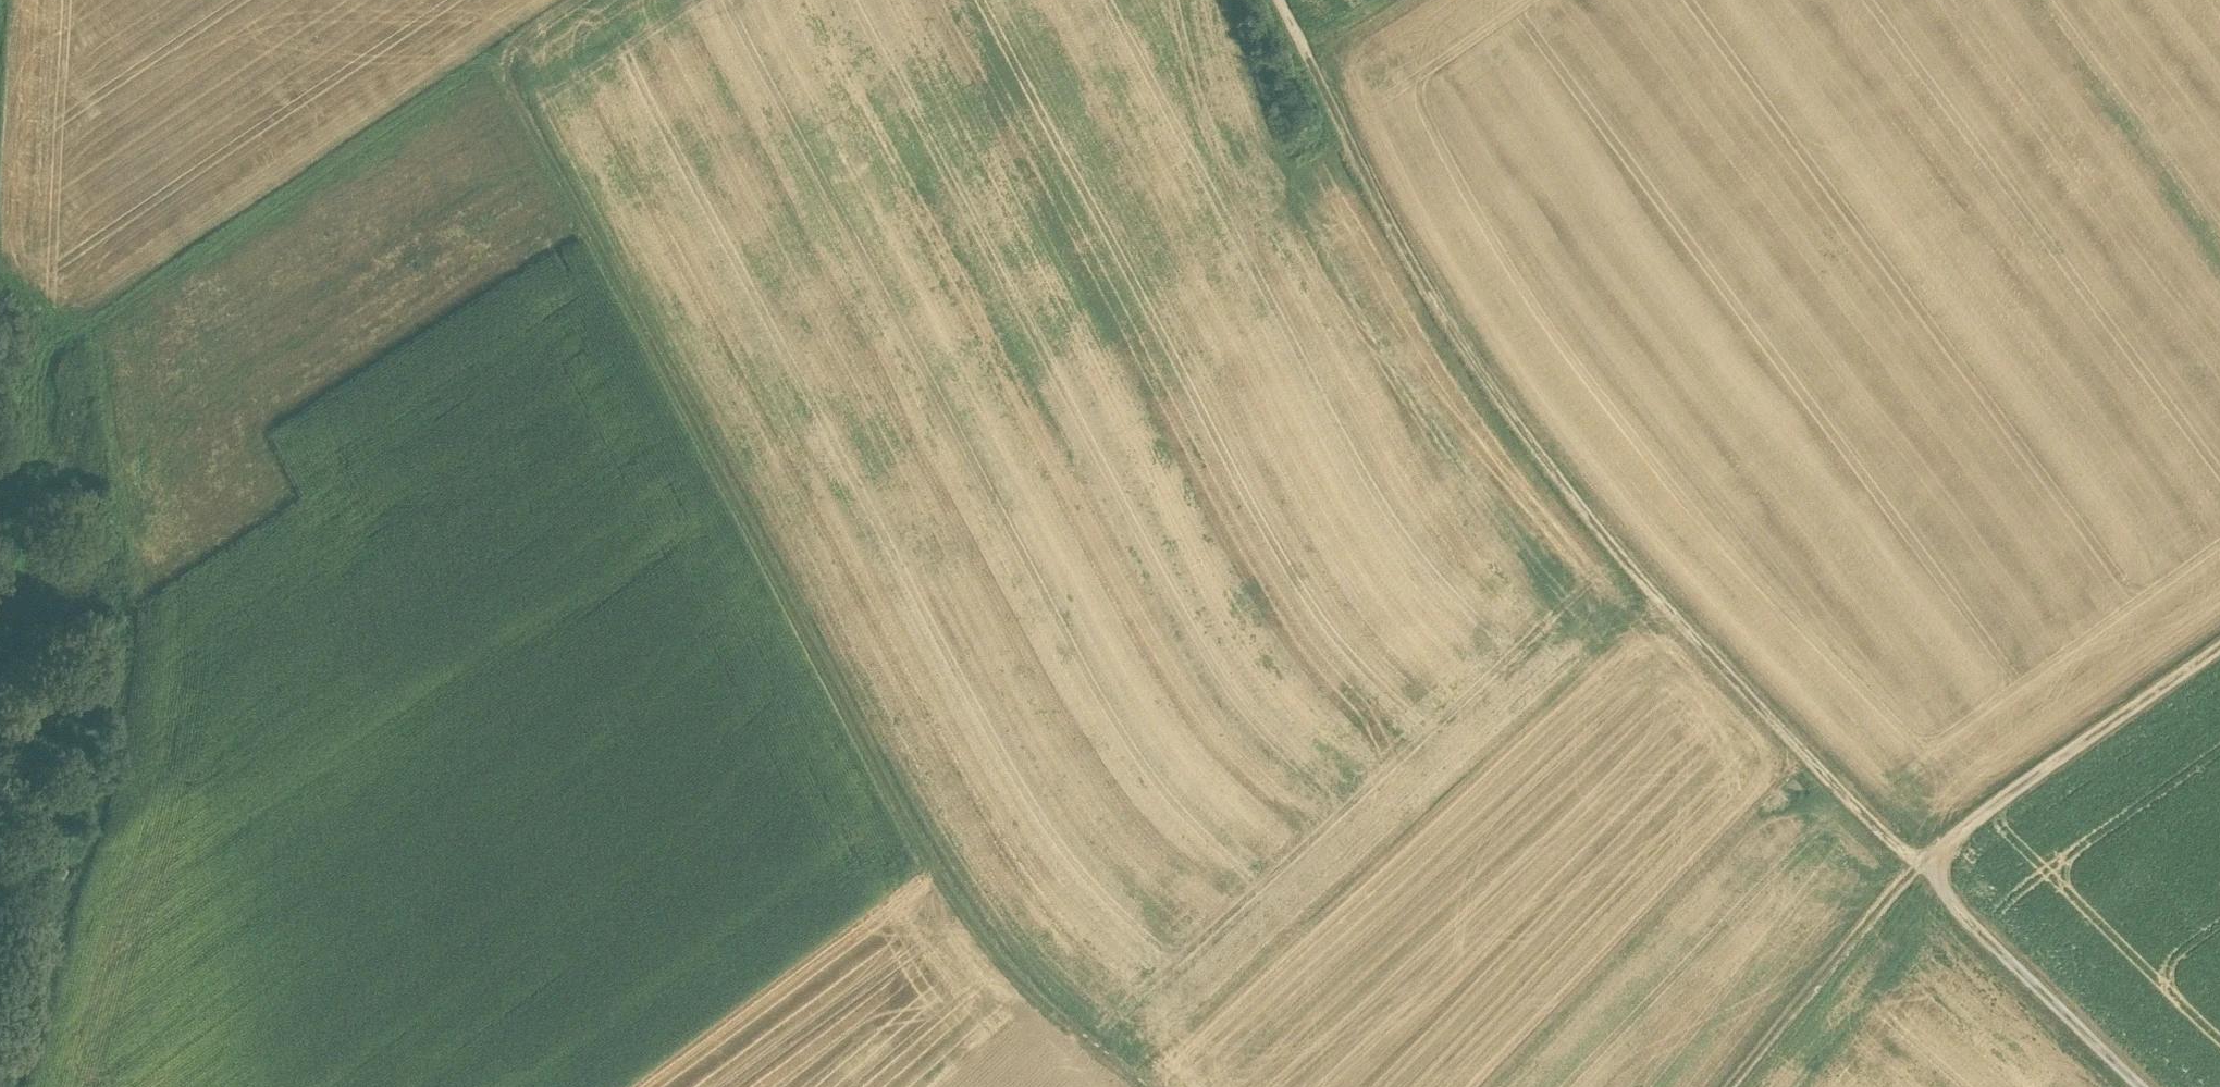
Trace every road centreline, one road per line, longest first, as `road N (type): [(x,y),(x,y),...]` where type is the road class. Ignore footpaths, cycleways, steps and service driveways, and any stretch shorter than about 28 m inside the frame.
road 1 (track): [(1276,0),(1398,241),(1464,350),(1613,550),(2139,1086)]
road 2 (track): [(493,52),(939,871),(1009,974),(1141,1086)]
road 3 (track): [(575,0),(89,318)]
road 4 (track): [(1919,864),(2219,649)]
road 5 (track): [(1919,864),(1733,1086)]

